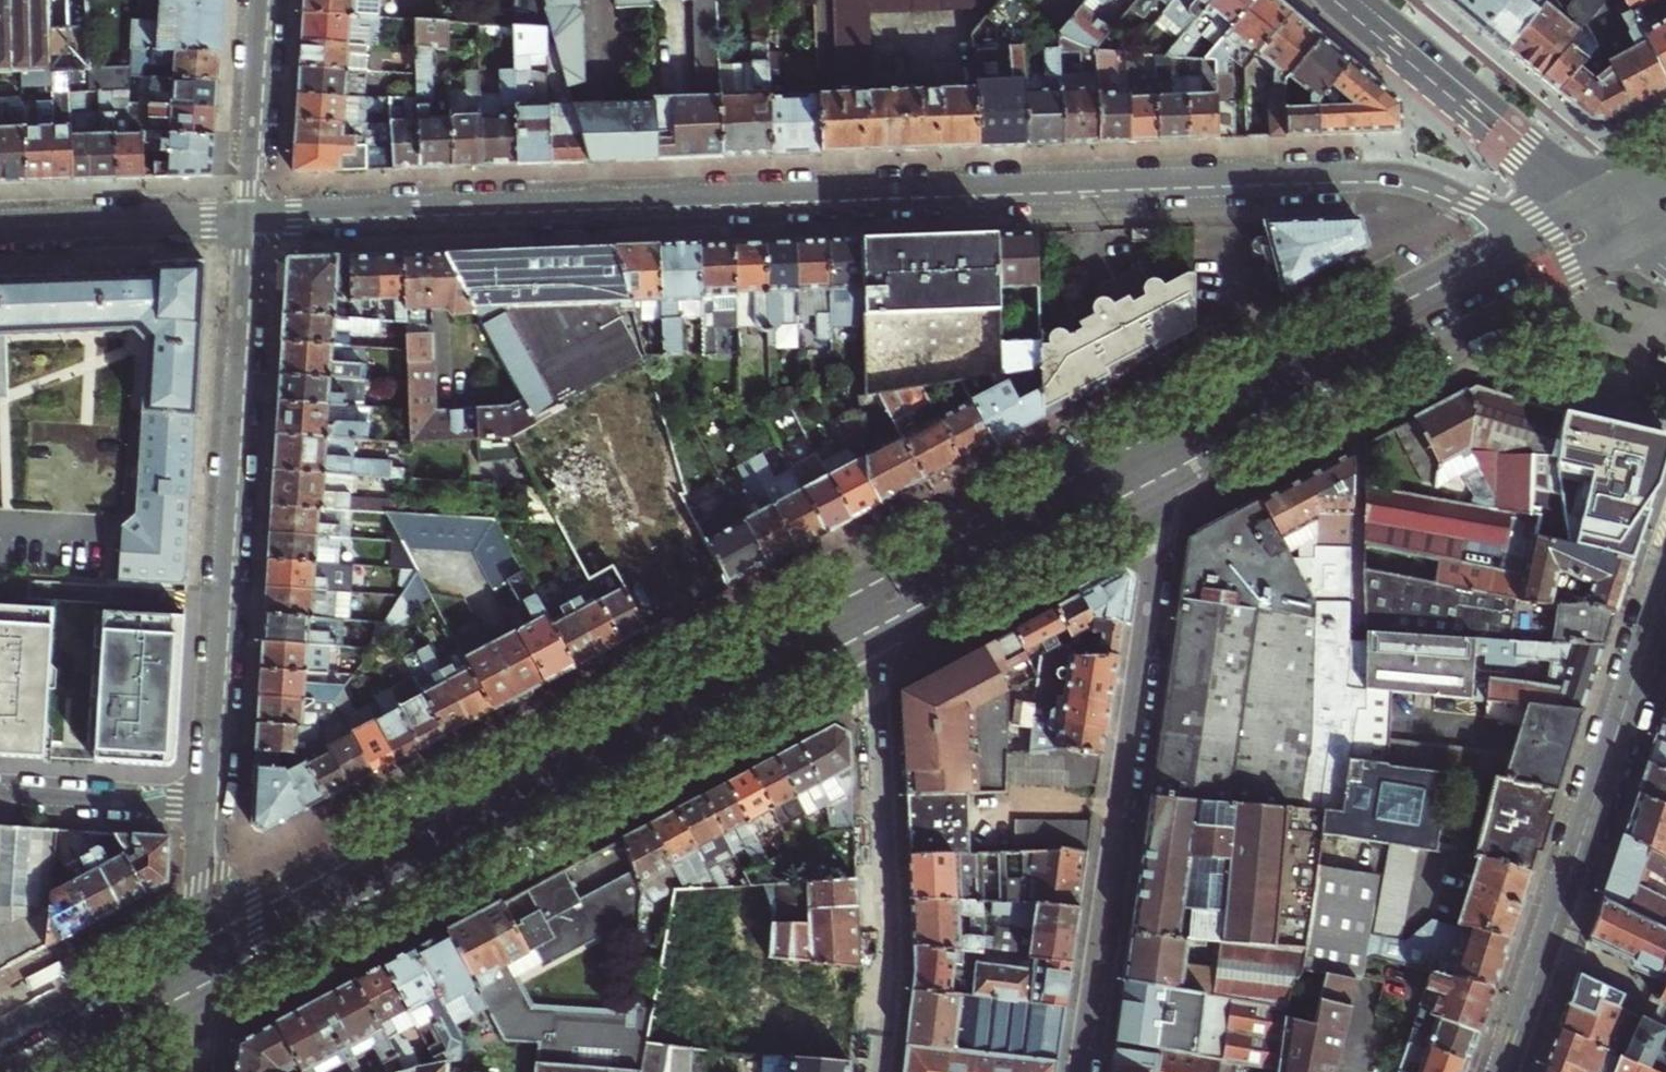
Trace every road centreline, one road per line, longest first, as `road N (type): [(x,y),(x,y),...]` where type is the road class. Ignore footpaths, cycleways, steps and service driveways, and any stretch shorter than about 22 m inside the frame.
road 1 (residential): [(1512,246),(1473,202),(1415,176),(1378,172),(246,220)]
road 2 (residential): [(1145,487),(1157,543),(1080,1071)]
road 3 (residential): [(246,220),(213,808)]
road 4 (secondary): [(1145,487),(1644,226)]
road 5 (tertiary): [(1503,1071),(1665,588)]
road 6 (secondary): [(1512,246),(1127,453)]
road 7 (residential): [(880,1071),(892,941),(876,694),(857,639)]
road 8 (secondary): [(204,983),(560,796)]
road 9 (secondary): [(540,763),(206,941)]
road 10 (secondary): [(837,605),(540,763)]
road 11 (secondary): [(560,796),(857,639)]
road 12 (secondary): [(1127,453),(837,605)]
road 13 (secondary): [(857,639),(1145,487)]
road 14 (secondary): [(1604,196),(1361,0)]
road 15 (residential): [(246,220),(0,228)]
road 16 (secondary): [(206,941),(0,1052)]
road 17 (residential): [(260,0),(246,220)]
road 18 (residential): [(0,793),(213,808)]
road 19 (secondary): [(39,1071),(204,983)]
road 20 (residential): [(213,808),(206,941)]

